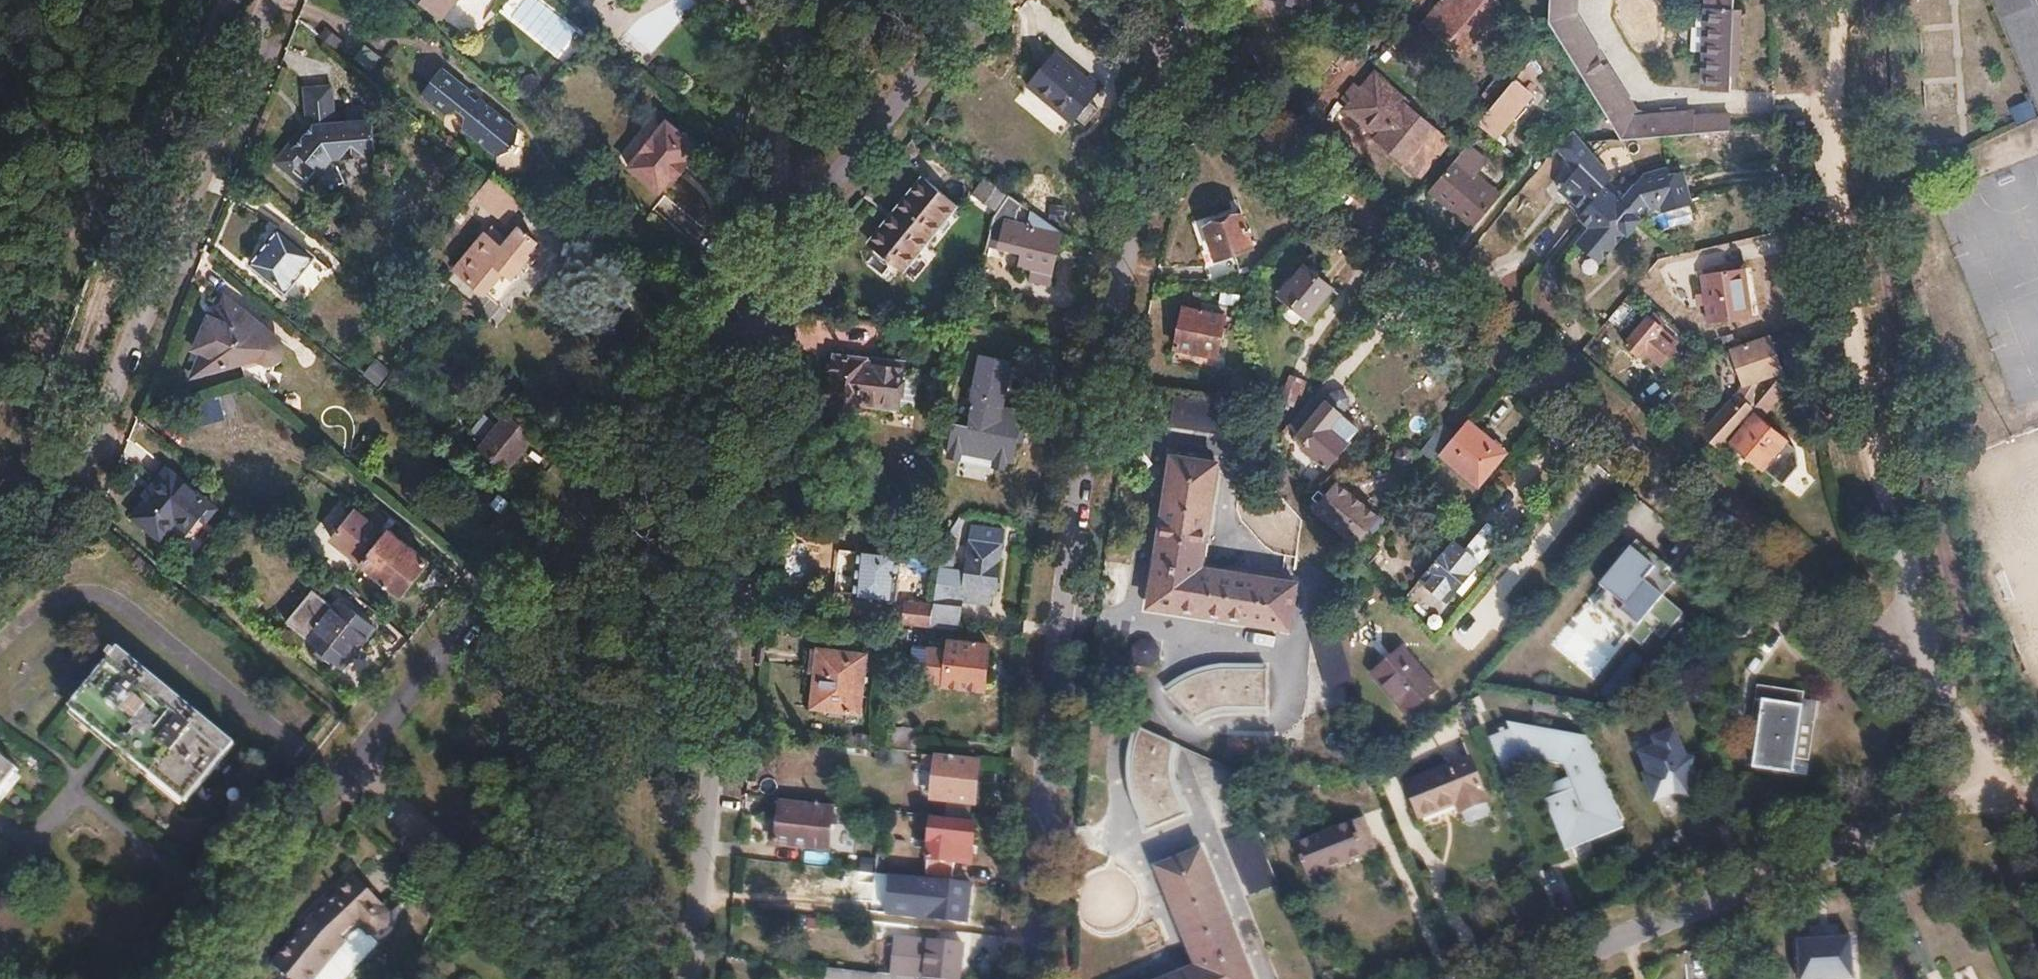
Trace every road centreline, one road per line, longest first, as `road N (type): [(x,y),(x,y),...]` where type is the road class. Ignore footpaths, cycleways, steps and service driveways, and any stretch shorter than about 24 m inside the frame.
road 1 (residential): [(1172,63),(1957,712),(2020,776)]
road 2 (residential): [(1172,63),(1110,319),(1078,501),(1051,680),(1035,978)]
road 3 (residential): [(765,267),(691,978)]
road 4 (residential): [(351,765),(765,267)]
road 5 (unclassified): [(265,0),(63,507),(0,571)]
road 6 (residential): [(2020,776),(1514,978)]
road 7 (residential): [(765,267),(977,0)]
road 8 (residential): [(351,765),(596,978)]
road 9 (residential): [(174,978),(351,765)]
road 10 (residential): [(795,0),(765,267)]

